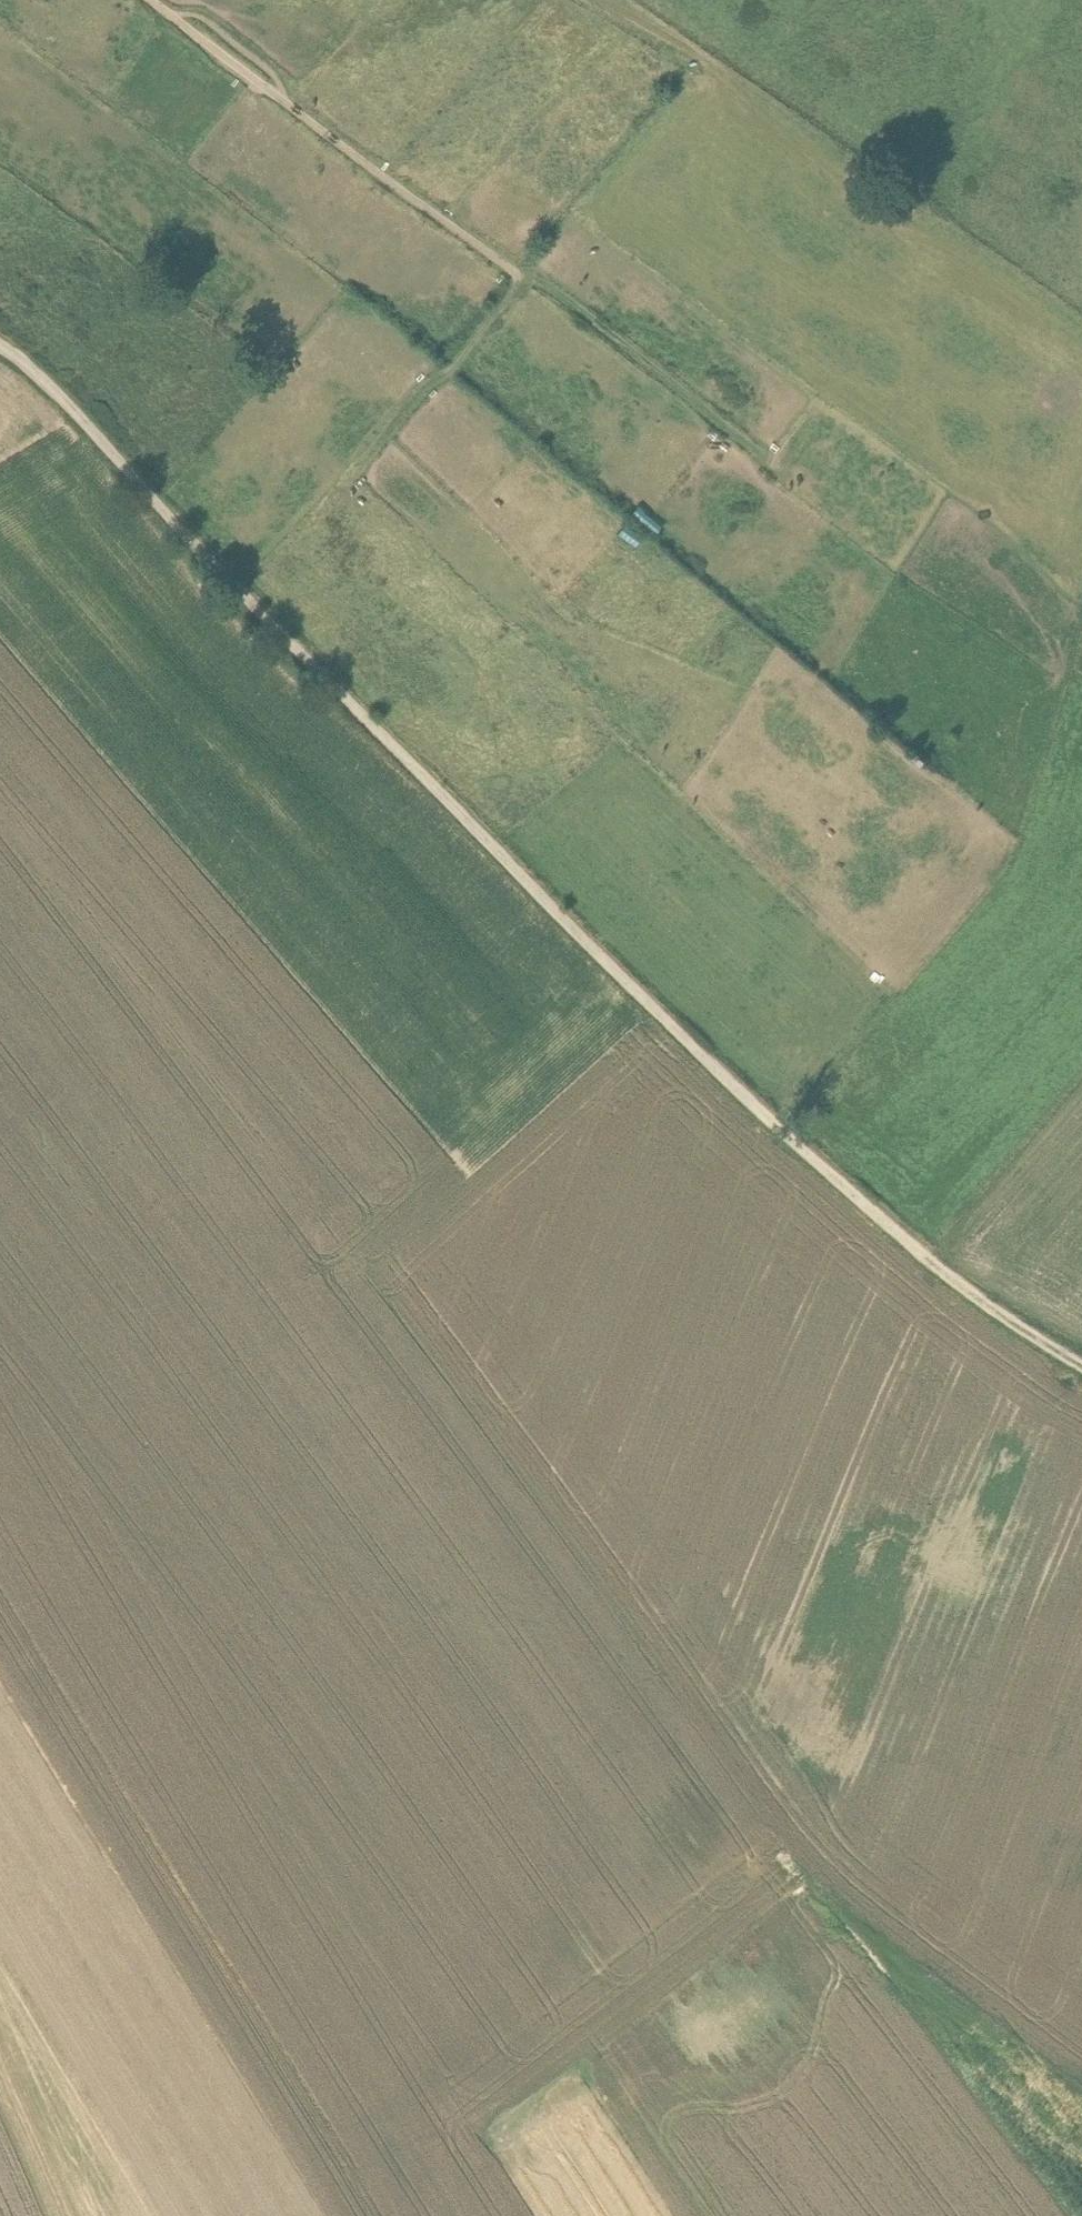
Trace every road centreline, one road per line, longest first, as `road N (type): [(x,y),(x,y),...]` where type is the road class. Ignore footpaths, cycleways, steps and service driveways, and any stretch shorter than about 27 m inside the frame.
road 1 (track): [(0,344),(662,1017),(952,1280),(1081,1370)]

